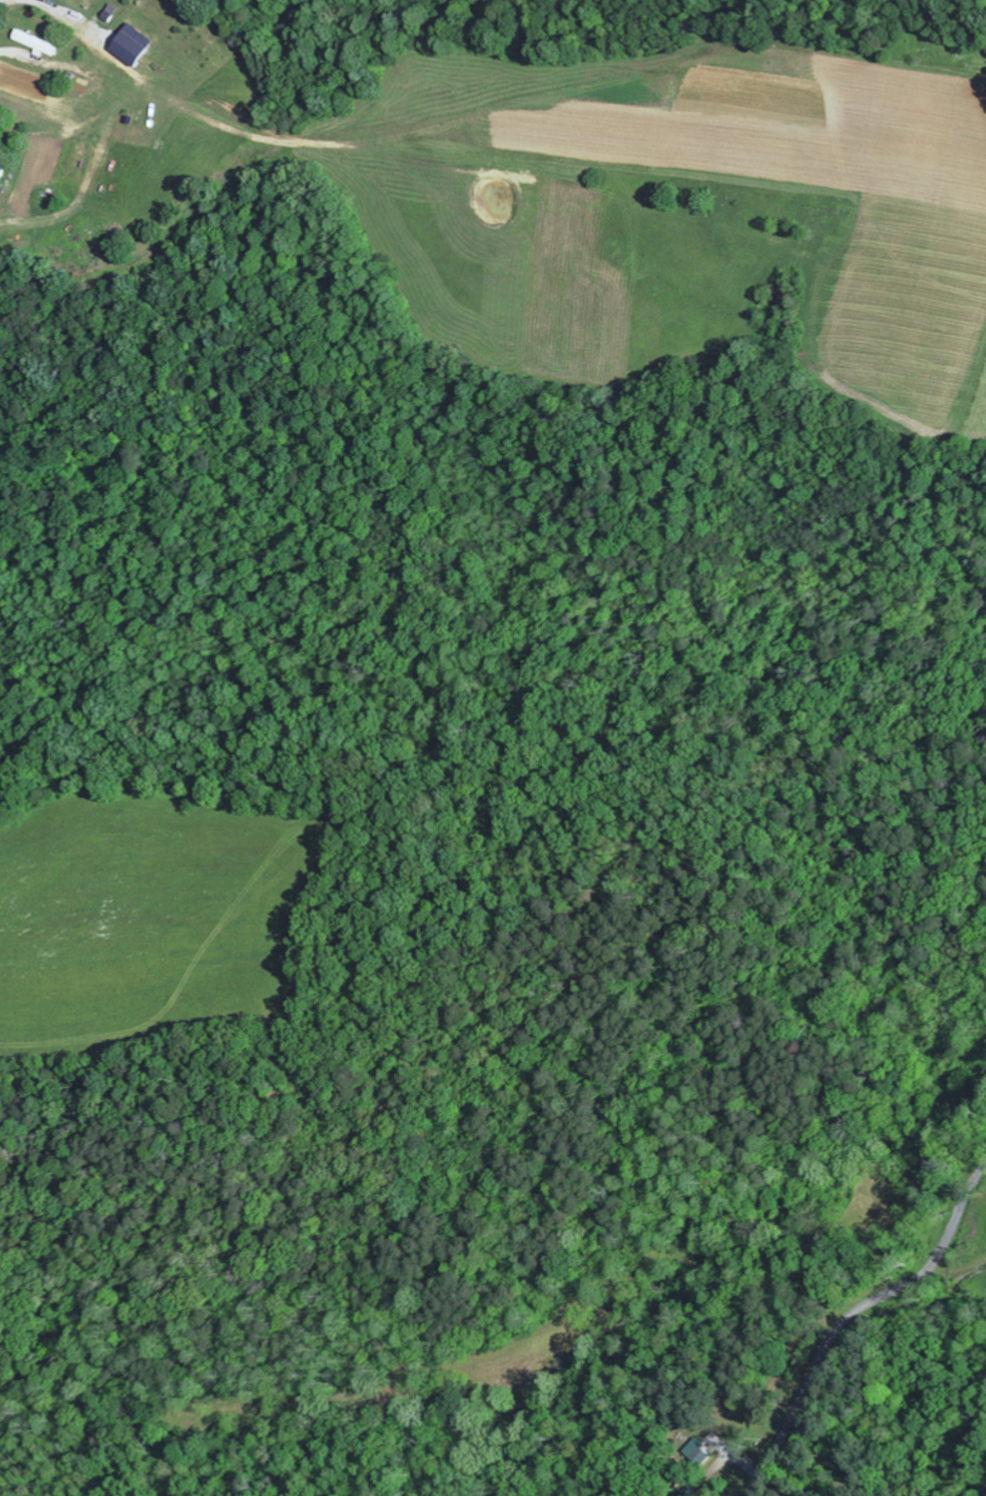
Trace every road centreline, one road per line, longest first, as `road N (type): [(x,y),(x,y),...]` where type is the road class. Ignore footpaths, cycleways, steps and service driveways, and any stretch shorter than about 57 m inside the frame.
road 1 (residential): [(754,1495),(836,1337),(937,1264),(985,1168)]

